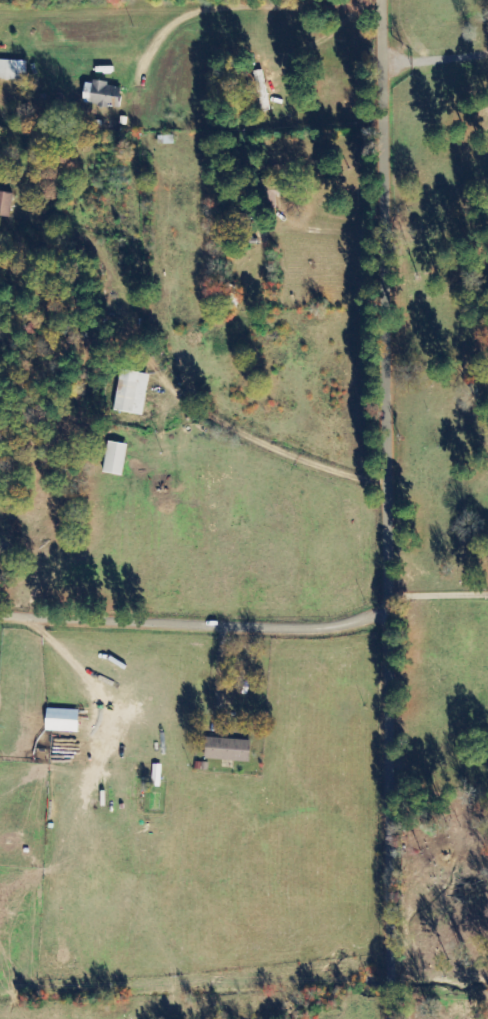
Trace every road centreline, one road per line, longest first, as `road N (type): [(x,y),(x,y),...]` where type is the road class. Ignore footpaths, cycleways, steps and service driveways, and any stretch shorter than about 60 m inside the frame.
road 1 (residential): [(402,1018),(392,0)]
road 2 (residential): [(398,616),(287,630),(0,617)]

